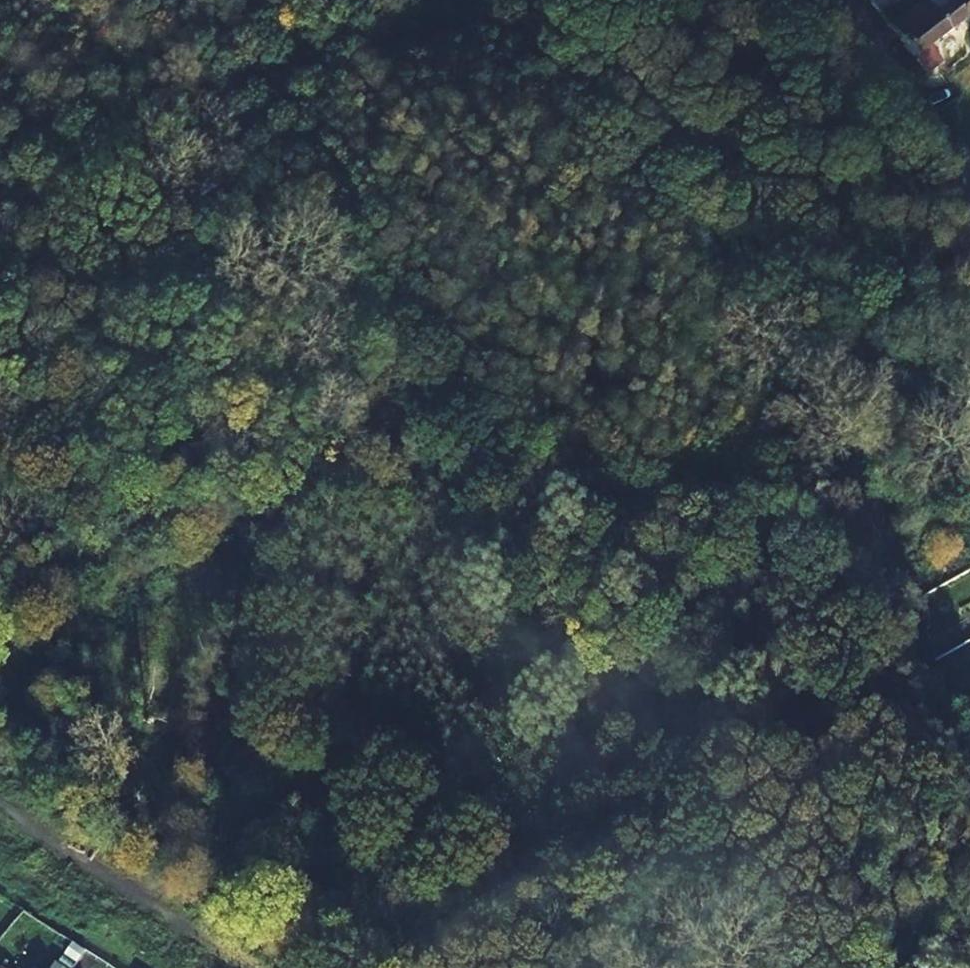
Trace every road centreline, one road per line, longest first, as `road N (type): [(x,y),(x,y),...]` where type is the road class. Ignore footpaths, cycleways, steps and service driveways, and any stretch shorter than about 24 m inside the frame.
road 1 (residential): [(846,0),(969,182)]

